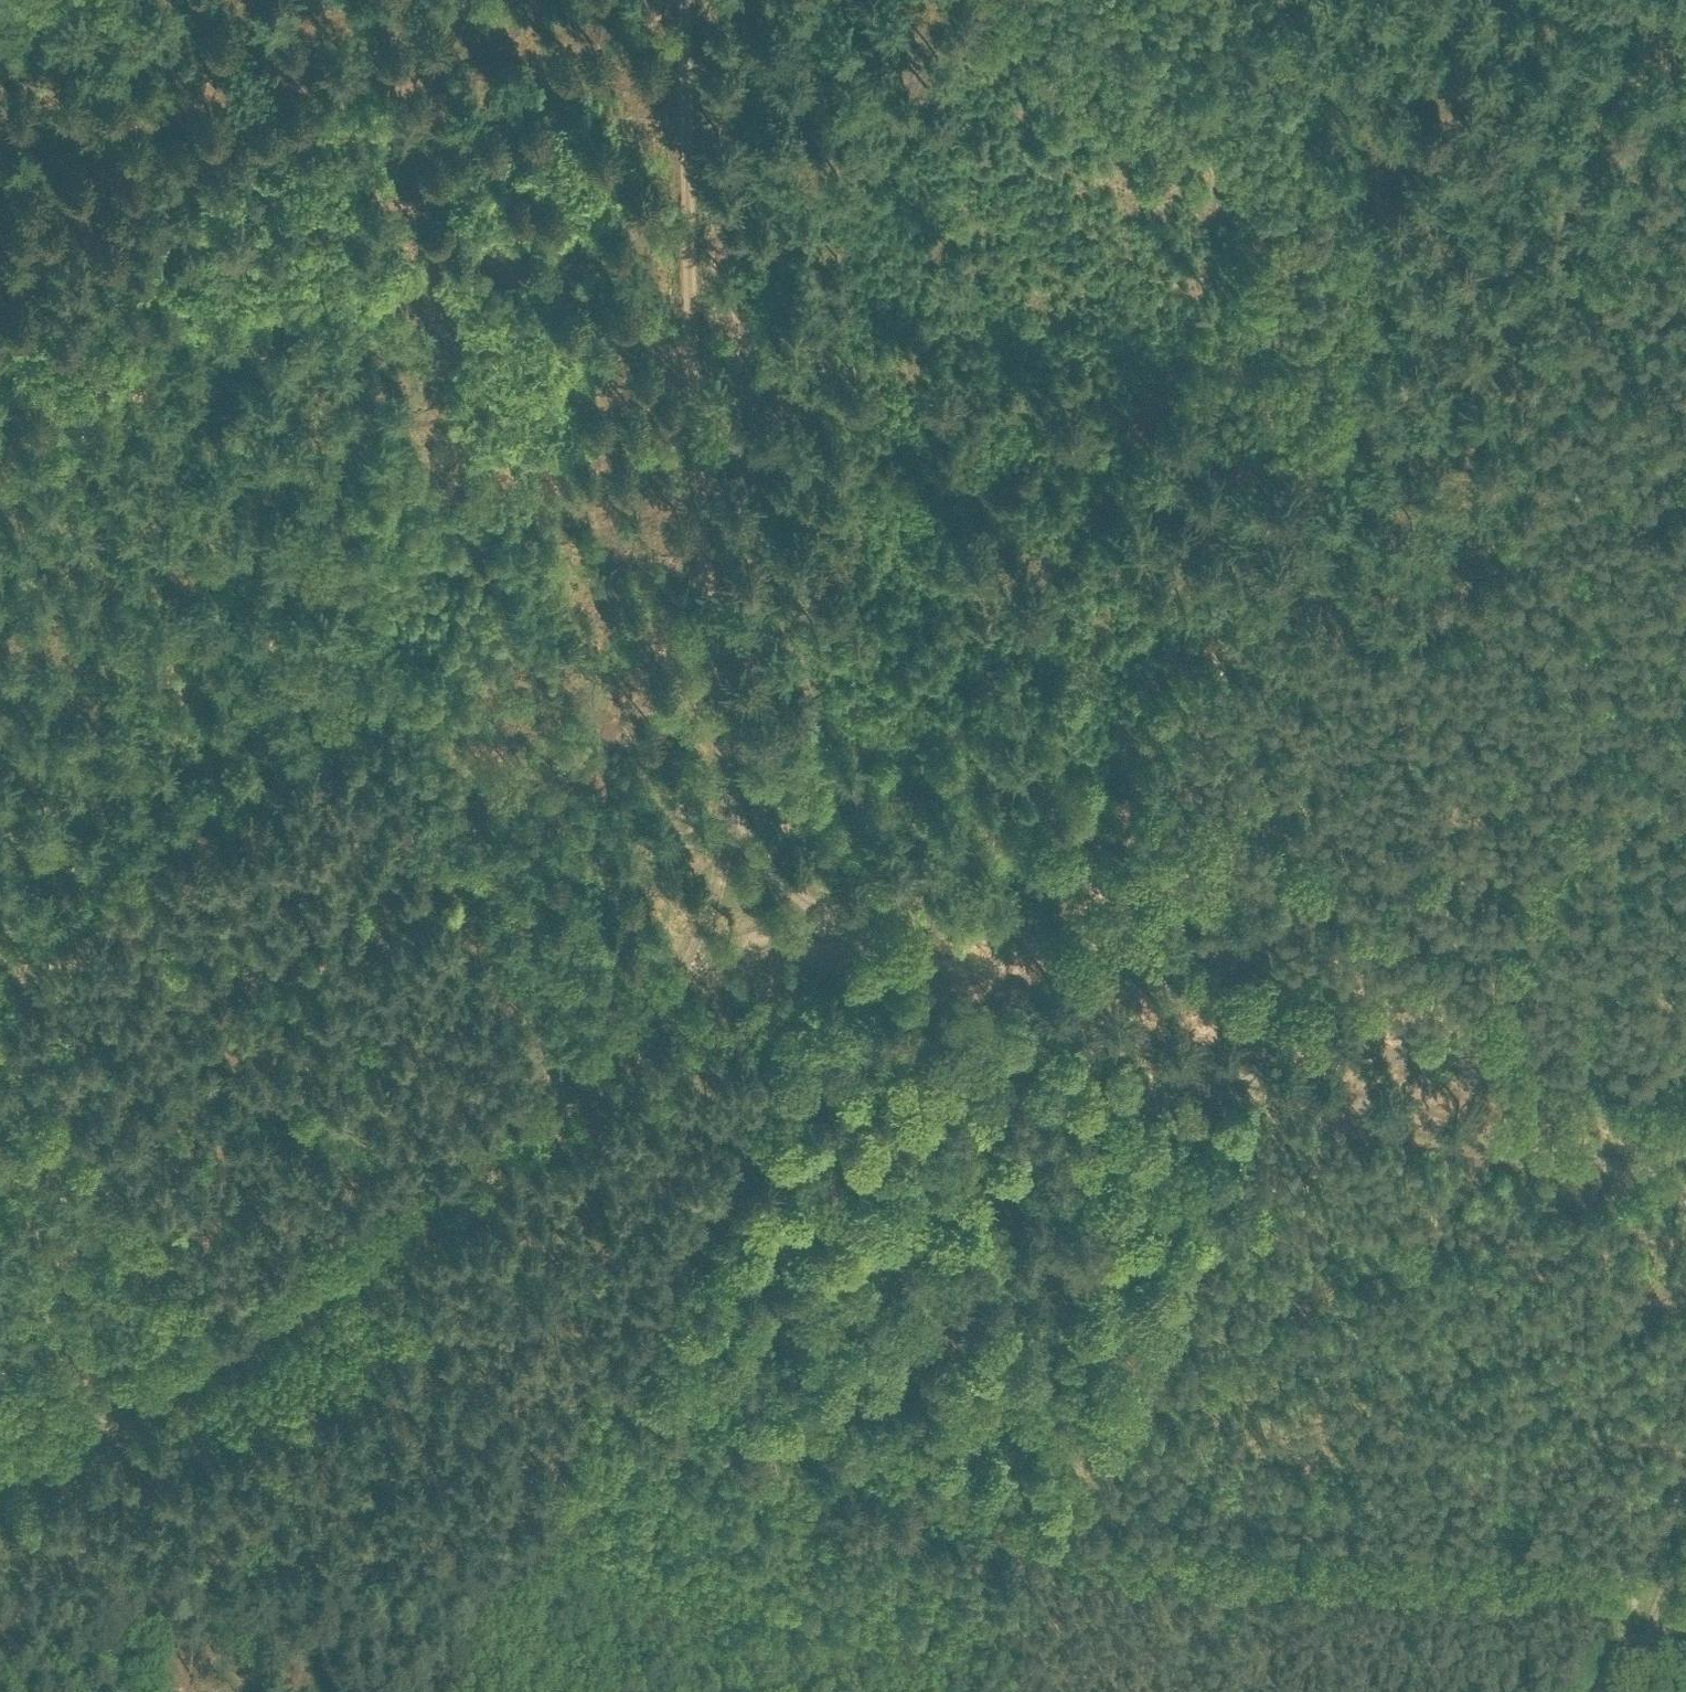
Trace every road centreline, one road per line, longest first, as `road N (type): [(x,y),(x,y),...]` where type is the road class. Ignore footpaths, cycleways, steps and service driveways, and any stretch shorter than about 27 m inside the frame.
road 1 (track): [(1685,1181),(1230,1070),(838,924),(732,950),(570,1102),(231,1343),(0,1490)]
road 2 (track): [(838,924),(770,874),(723,776),(708,653),(679,0)]
road 3 (track): [(613,1063),(571,1007),(473,830),(355,711),(142,473),(110,445),(72,430),(30,434),(0,454)]
road 4 (track): [(733,809),(692,982)]
road 5 (track): [(1685,1547),(1627,1691)]

